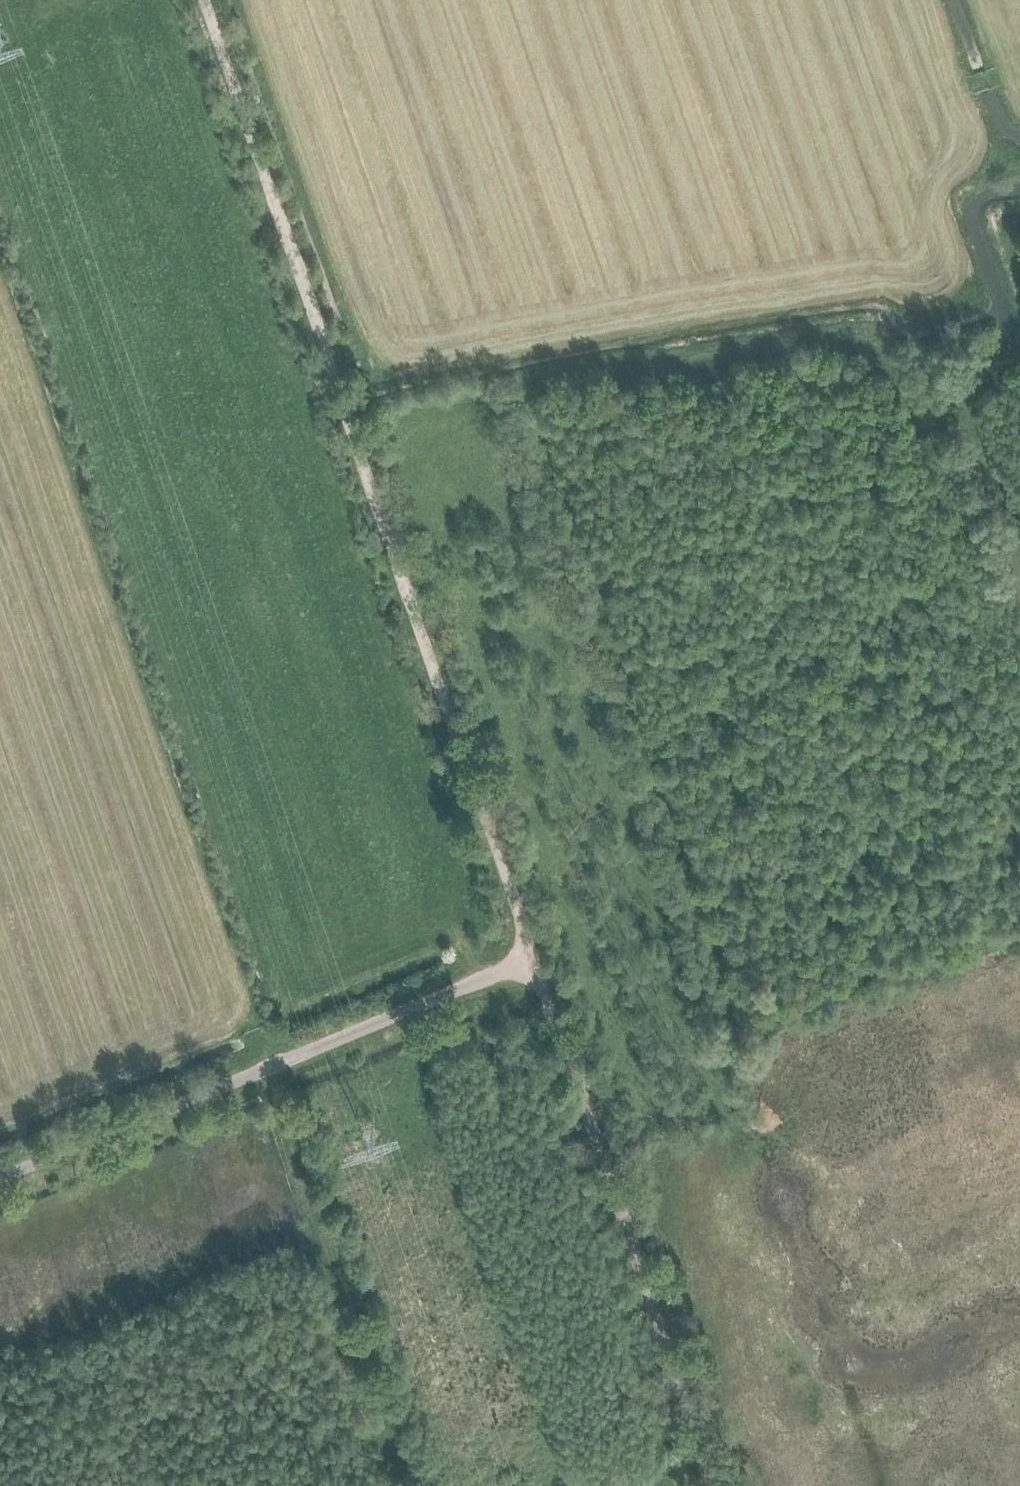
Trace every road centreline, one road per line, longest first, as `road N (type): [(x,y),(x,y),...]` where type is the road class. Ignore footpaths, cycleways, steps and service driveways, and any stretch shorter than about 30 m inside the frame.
road 1 (track): [(351,419),(715,1485)]
road 2 (unclassified): [(0,1175),(535,956)]
road 3 (track): [(209,0),(351,419)]

